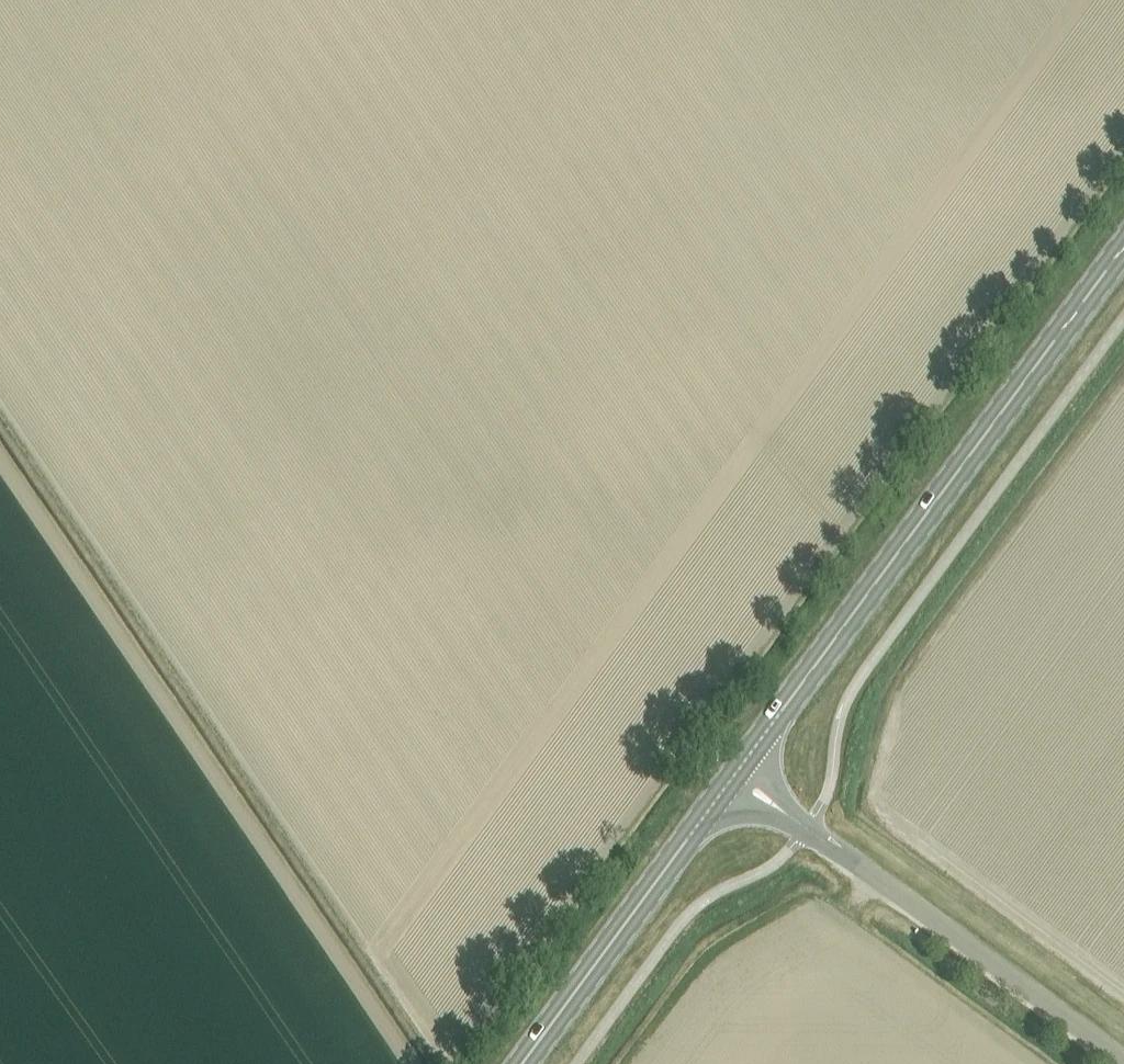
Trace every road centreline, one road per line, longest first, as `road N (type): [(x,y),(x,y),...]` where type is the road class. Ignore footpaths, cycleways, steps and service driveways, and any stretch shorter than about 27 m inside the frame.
road 1 (secondary): [(744,762),(1123,248)]
road 2 (unclassified): [(1123,1063),(787,815)]
road 3 (secondary): [(522,1063),(723,791)]

